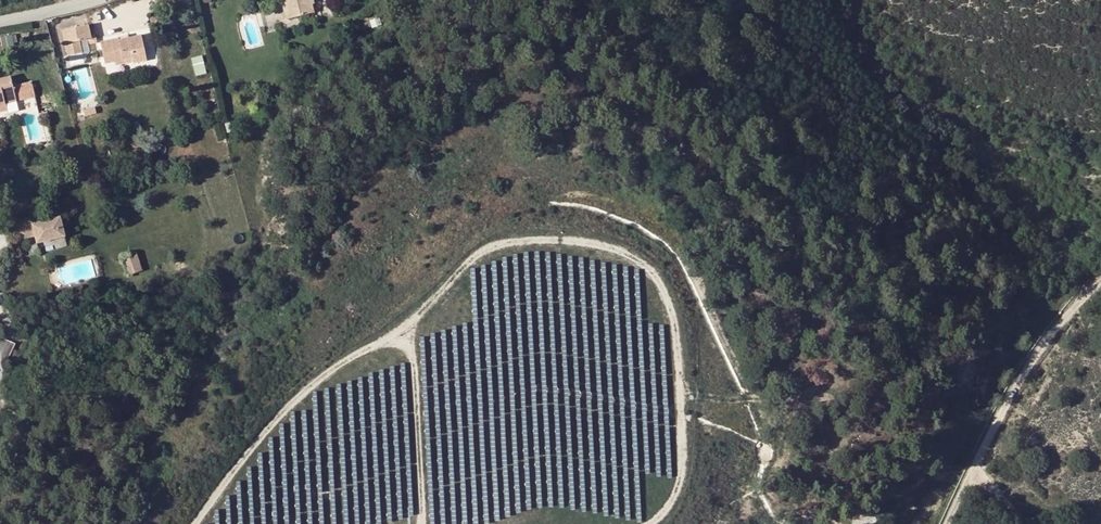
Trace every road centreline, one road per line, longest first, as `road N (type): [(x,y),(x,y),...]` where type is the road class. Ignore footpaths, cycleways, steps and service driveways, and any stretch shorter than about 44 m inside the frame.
road 1 (unclassified): [(948,523),(989,433),(1060,321),(1100,283)]

